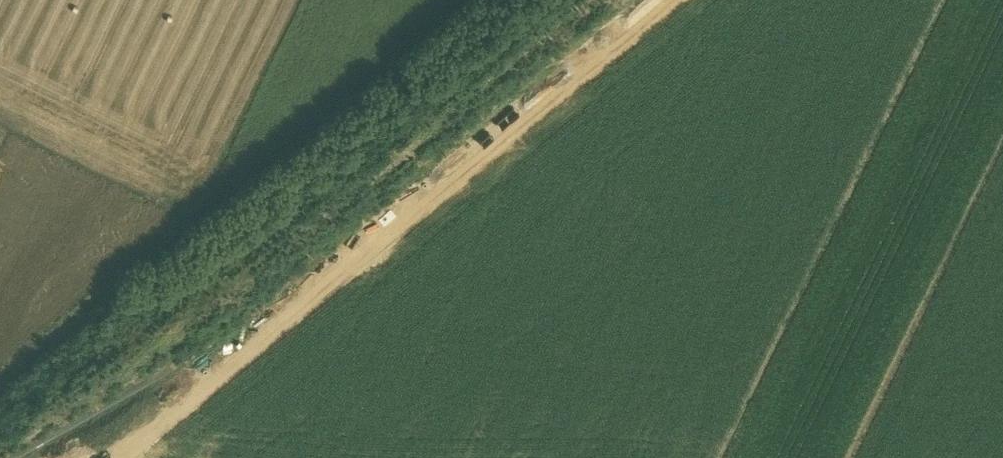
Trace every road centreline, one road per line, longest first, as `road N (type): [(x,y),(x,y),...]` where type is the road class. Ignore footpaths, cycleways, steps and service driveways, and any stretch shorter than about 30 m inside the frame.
road 1 (track): [(677,0),(135,457)]

